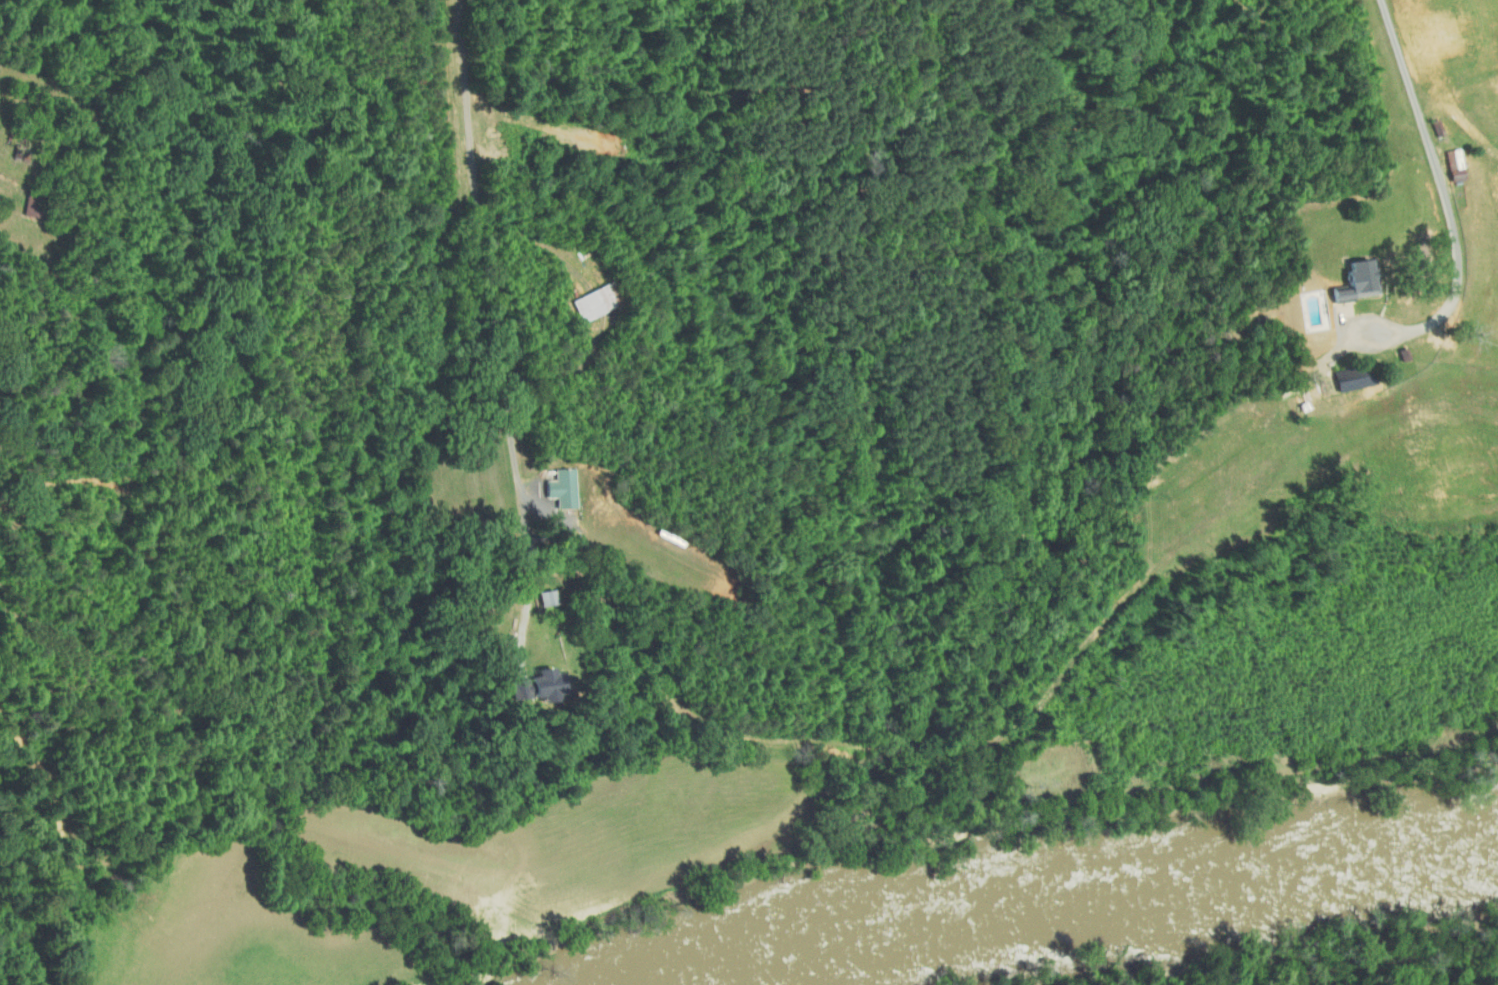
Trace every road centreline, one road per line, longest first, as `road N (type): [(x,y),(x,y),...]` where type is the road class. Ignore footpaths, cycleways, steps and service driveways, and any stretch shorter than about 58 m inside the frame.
road 1 (residential): [(1383,0),(1445,189),(1460,272),(1444,317),(1398,333)]

